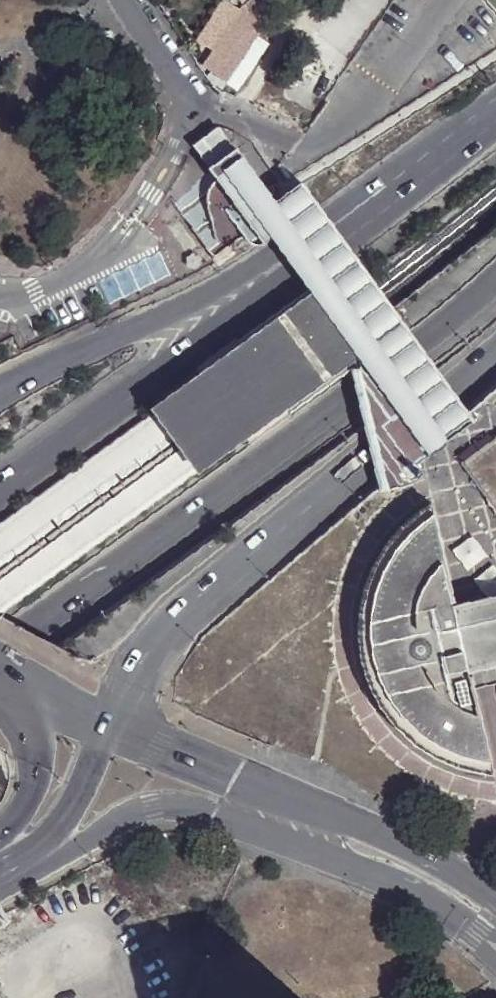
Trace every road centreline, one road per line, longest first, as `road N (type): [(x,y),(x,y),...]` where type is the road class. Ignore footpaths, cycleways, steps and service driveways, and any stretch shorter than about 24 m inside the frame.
road 1 (trunk): [(0,657),(495,285)]
road 2 (primary): [(163,749),(153,685),(163,647),(495,353)]
road 3 (trunk): [(432,165),(0,485)]
road 4 (residential): [(15,920),(69,918),(128,898),(169,867),(231,842),(278,846),(416,892),(495,958)]
road 5 (residential): [(495,900),(359,823),(163,749)]
road 6 (primary): [(270,252),(0,398)]
road 7 (primary): [(15,920),(106,884),(138,858),(167,789),(163,749)]
road 8 (primary): [(15,920),(99,831),(105,771),(93,723)]
road 9 (primary): [(432,165),(270,252)]
road 10 (residential): [(126,0),(191,104)]

